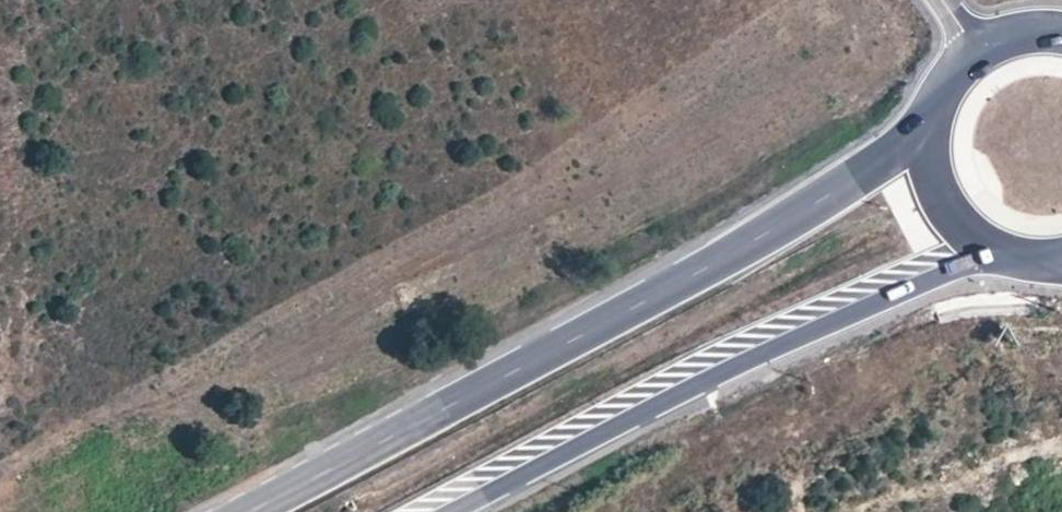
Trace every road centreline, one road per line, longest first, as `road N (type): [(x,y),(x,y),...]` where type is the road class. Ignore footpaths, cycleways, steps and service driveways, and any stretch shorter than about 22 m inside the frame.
road 1 (primary): [(936,137),(238,511)]
road 2 (primary): [(443,511),(763,342),(995,240)]
road 3 (primary): [(1061,33),(1022,34),(980,53),(957,76),(936,137)]
road 4 (primary): [(936,137),(951,197),(995,240)]

